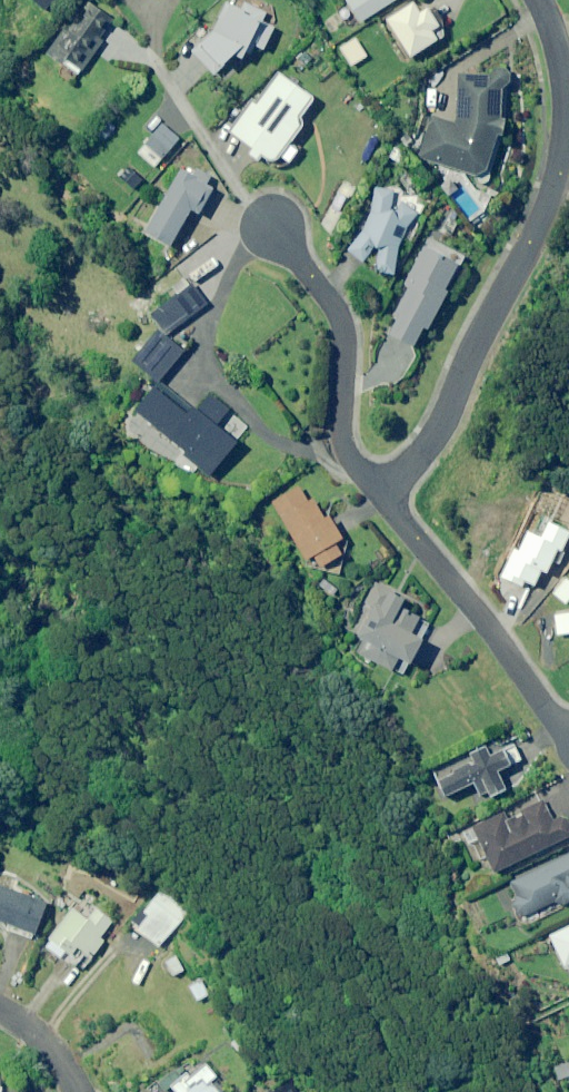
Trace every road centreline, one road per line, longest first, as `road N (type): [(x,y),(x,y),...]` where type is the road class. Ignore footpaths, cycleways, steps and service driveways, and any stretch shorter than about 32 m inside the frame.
road 1 (residential): [(536,0),(559,68),(562,137),(547,199),(421,452),(373,486)]
road 2 (residential): [(568,729),(550,716),(373,486)]
road 3 (residential): [(373,486),(344,446),(340,326),(272,227)]

